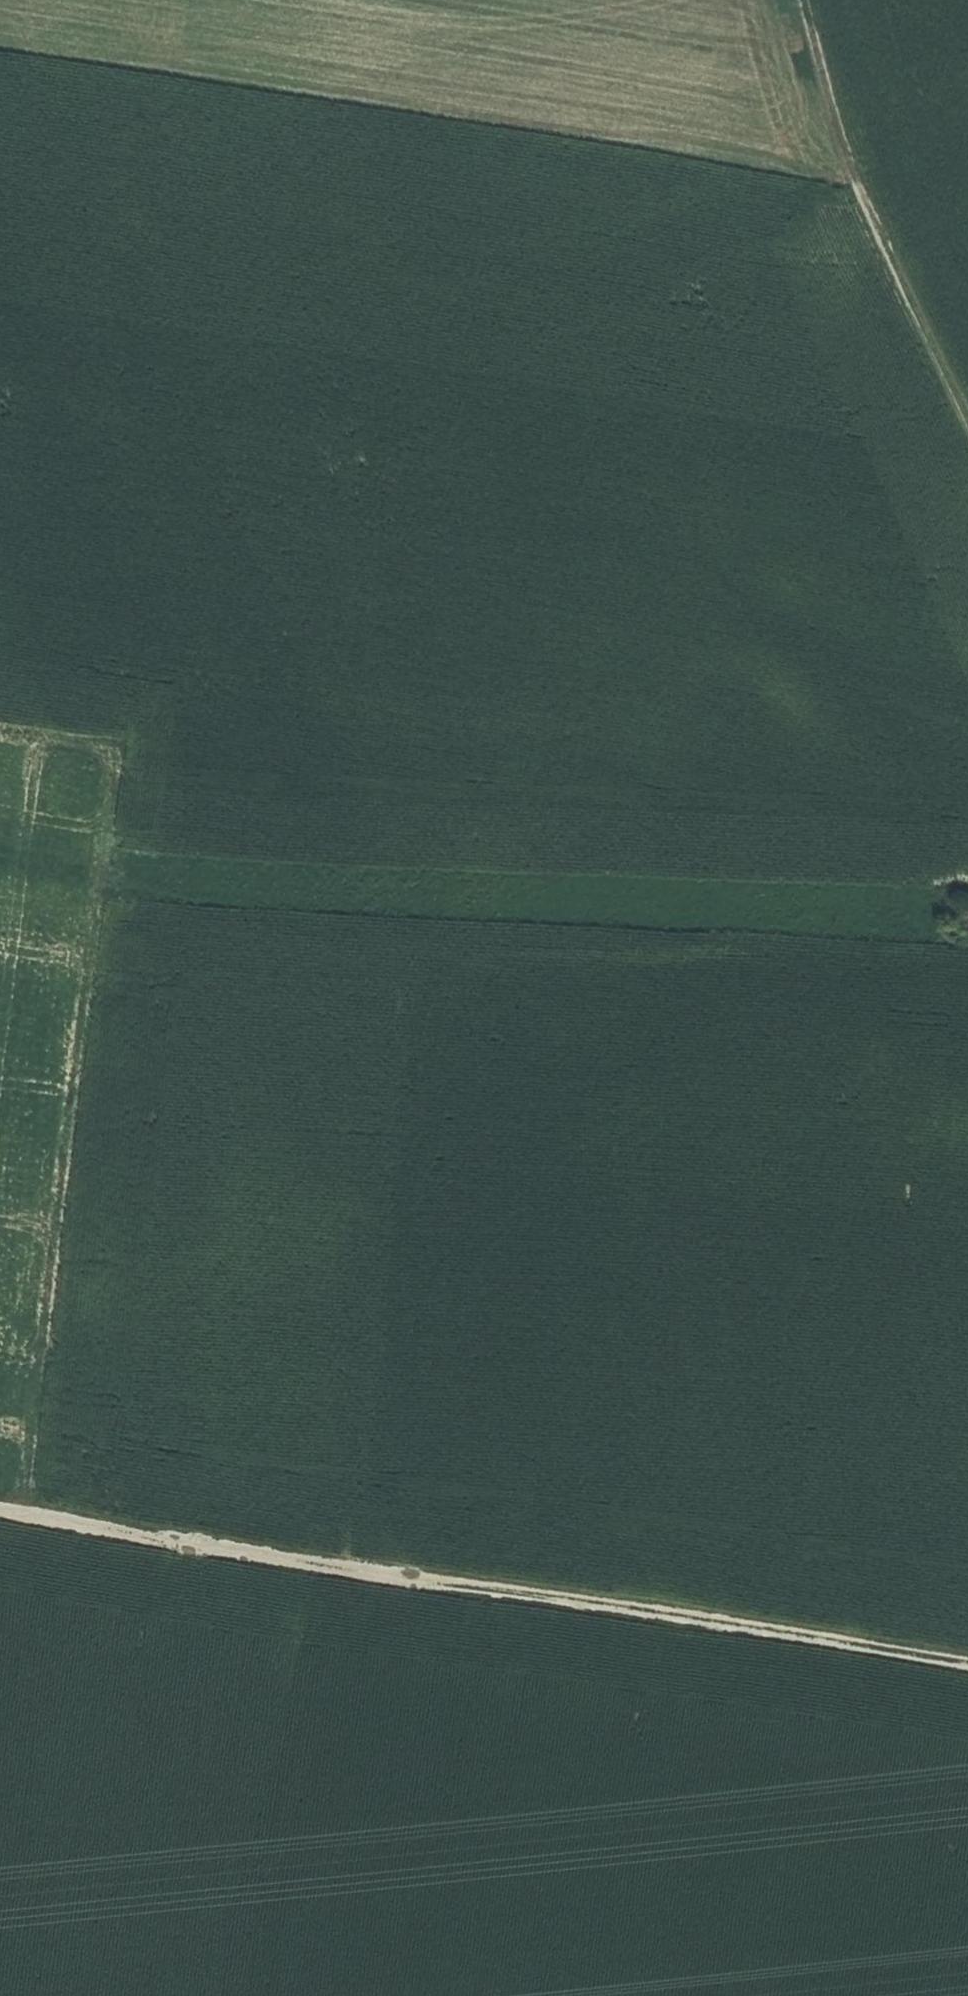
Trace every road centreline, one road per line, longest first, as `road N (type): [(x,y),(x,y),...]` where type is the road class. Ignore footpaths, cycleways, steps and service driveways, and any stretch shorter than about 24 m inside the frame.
road 1 (track): [(967,1663),(0,1510)]
road 2 (track): [(967,420),(845,154),(803,0)]

